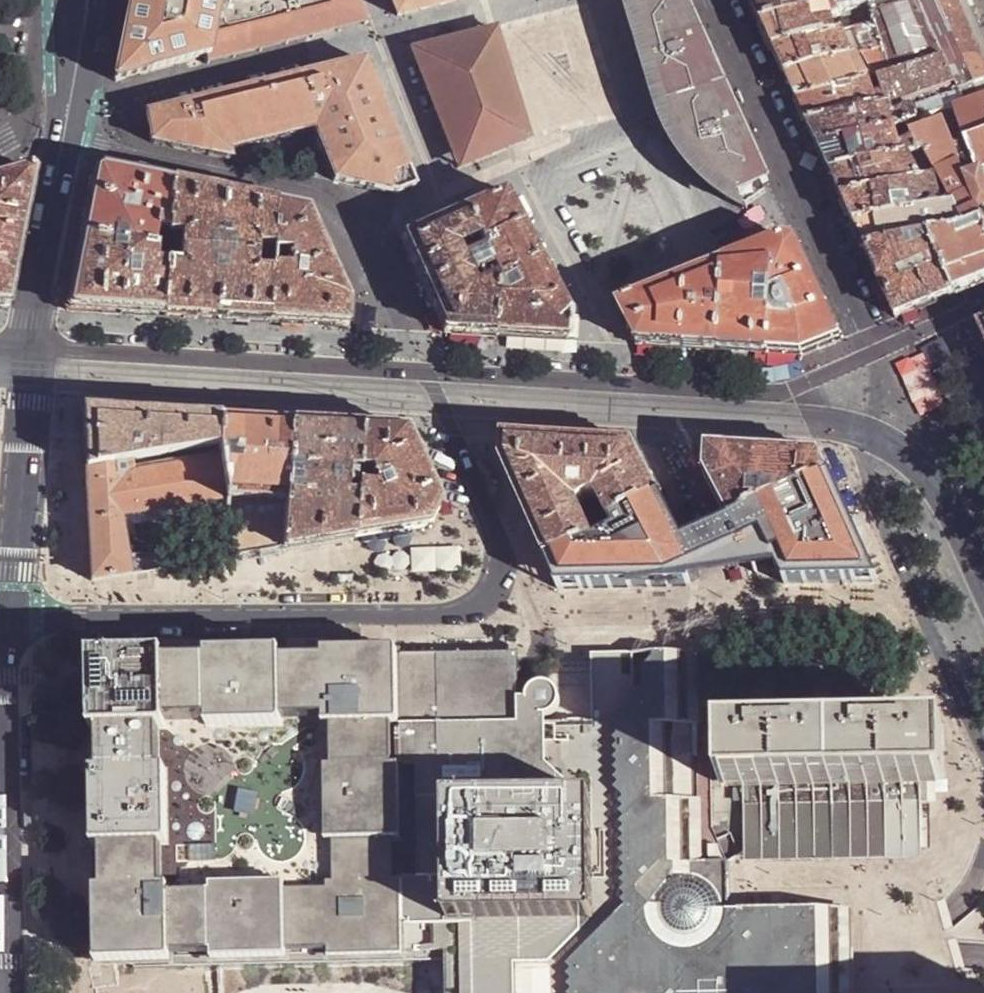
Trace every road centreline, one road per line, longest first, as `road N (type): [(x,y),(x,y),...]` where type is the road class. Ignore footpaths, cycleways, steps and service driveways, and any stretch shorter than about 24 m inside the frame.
road 1 (residential): [(9,632),(77,621),(412,615),(478,604),(497,577),(499,554),(422,372)]
road 2 (residential): [(63,137),(349,200),(422,372)]
road 3 (residential): [(983,751),(875,508),(853,438),(838,418),(779,395)]
road 4 (residential): [(422,372),(31,347)]
road 5 (residential): [(875,354),(718,0)]
road 6 (residential): [(9,632),(11,992)]
road 7 (residential): [(779,395),(422,372)]
road 8 (residential): [(31,347),(9,632)]
road 9 (residential): [(63,137),(31,347)]
road 10 (residential): [(60,0),(26,114),(0,145)]
road 11 (residential): [(87,6),(63,137)]

